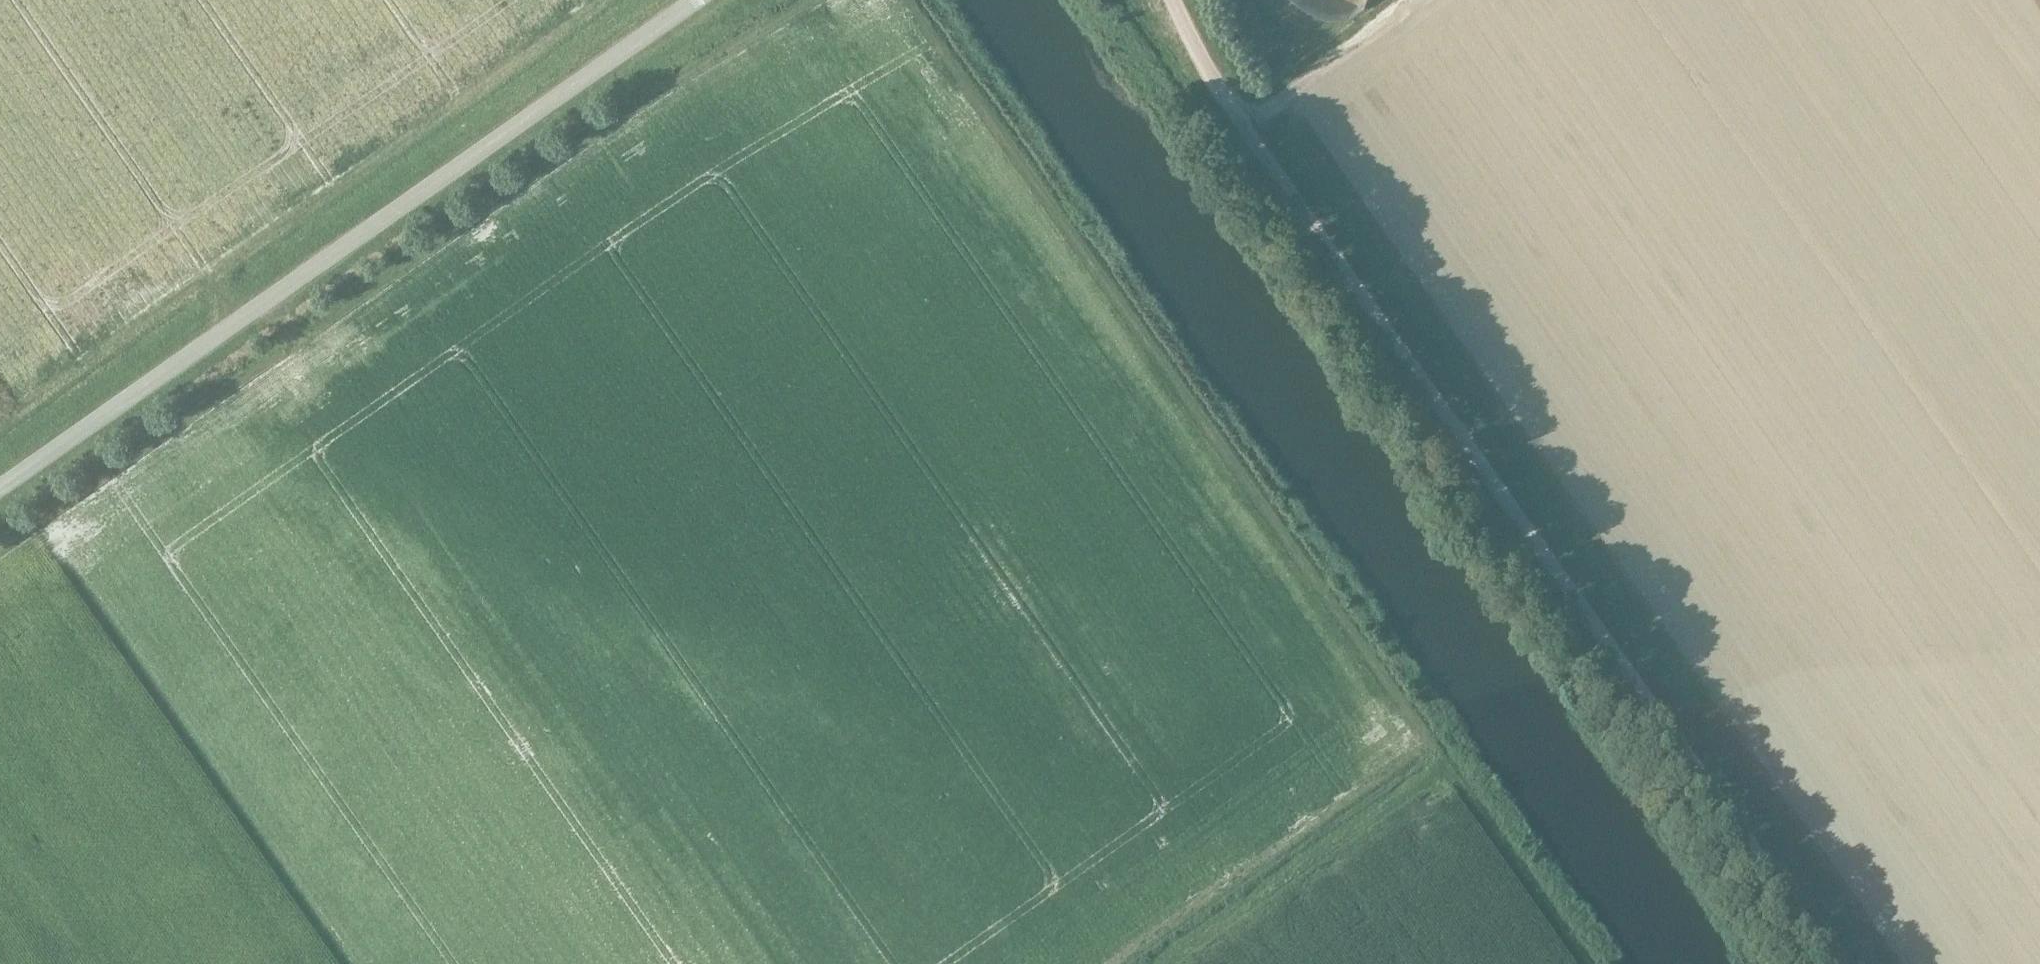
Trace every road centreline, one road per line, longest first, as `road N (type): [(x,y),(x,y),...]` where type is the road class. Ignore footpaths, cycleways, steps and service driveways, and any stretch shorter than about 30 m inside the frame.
road 1 (unclassified): [(1834,963),(1216,86),(1169,0)]
road 2 (unclassified): [(0,483),(688,0)]

